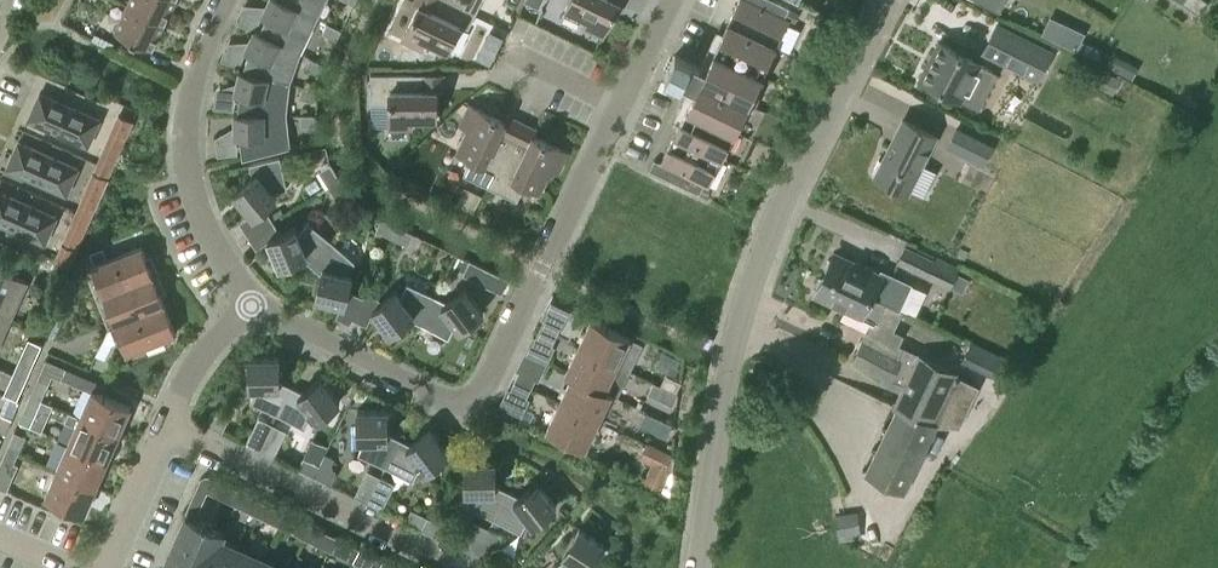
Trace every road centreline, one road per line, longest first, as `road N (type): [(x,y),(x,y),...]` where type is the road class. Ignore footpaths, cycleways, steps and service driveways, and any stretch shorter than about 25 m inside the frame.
road 1 (unclassified): [(252,302),(466,406),(669,0)]
road 2 (unclassified): [(693,567),(714,407),(771,238),(887,0)]
road 3 (unclassified): [(228,0),(192,99),(190,184),(213,243),(252,302)]
road 4 (unclassified): [(457,567),(166,428)]
road 5 (residential): [(166,428),(197,360),(252,302)]
road 6 (residential): [(101,567),(166,428)]

